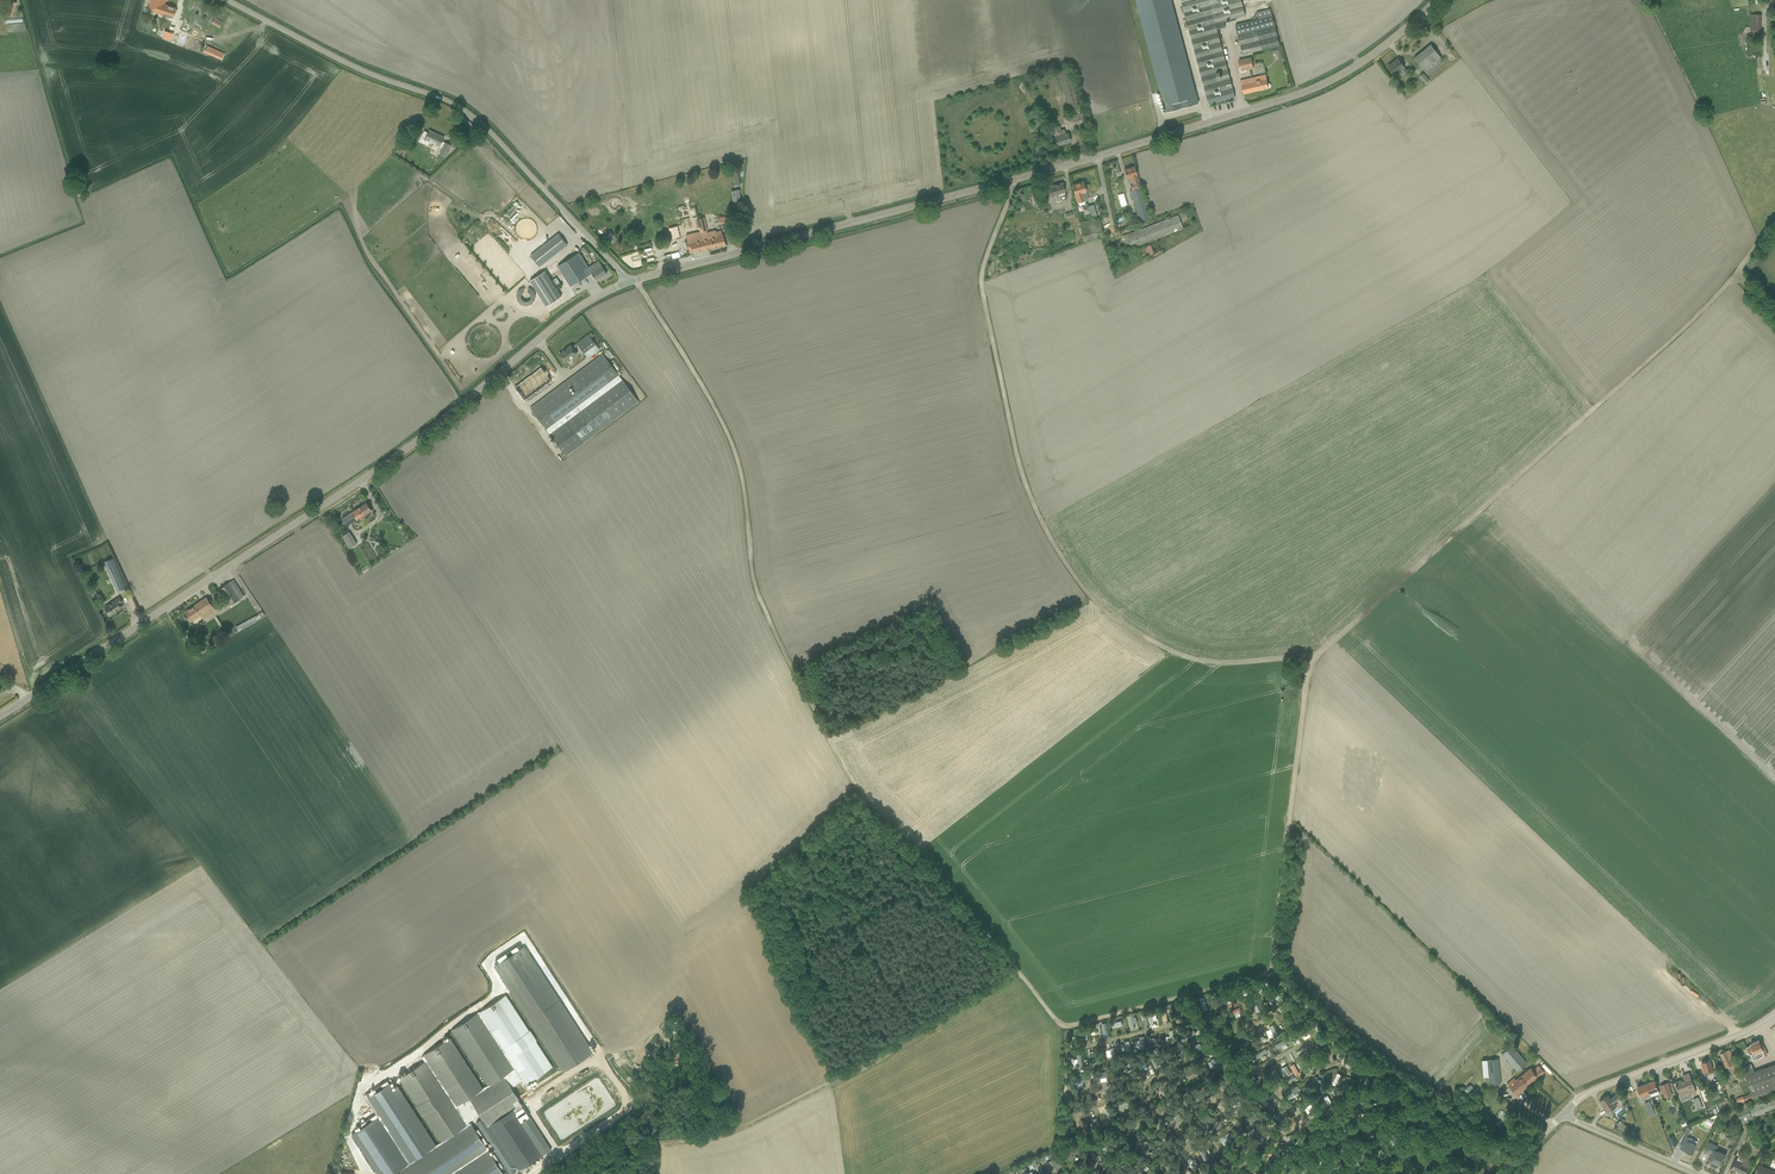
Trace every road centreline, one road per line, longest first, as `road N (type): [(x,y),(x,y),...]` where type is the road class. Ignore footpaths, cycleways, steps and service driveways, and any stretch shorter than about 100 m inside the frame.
road 1 (tertiary): [(625,283),(1291,97),(1361,62),(1436,0)]
road 2 (track): [(637,279),(731,446),(753,580),(832,749),(867,803),(949,883),(1019,970)]
road 3 (track): [(1272,975),(1069,1024),(1057,1021),(1019,970),(741,1124),(554,1173)]
road 4 (tertiary): [(0,716),(392,459),(569,315),(625,283)]
road 5 (track): [(1312,659),(1233,662),(1177,653),(1112,617),(1058,550),(1019,465),(983,290),(985,260),(1016,179)]
road 6 (track): [(1736,273),(1312,659)]
road 7 (unclassified): [(226,0),(353,66),(467,112),(625,283)]
road 8 (track): [(541,1168),(625,1110),(626,1095),(599,1052),(648,1036),(668,1009),(661,957),(799,843)]
road 9 (track): [(1312,659),(1272,975)]
road 10 (track): [(1272,975),(1515,1164)]
road 11 (tertiary): [(1564,1114),(1596,1089),(1774,1013)]
road 12 (unclassified): [(1697,1173),(1564,1114)]

